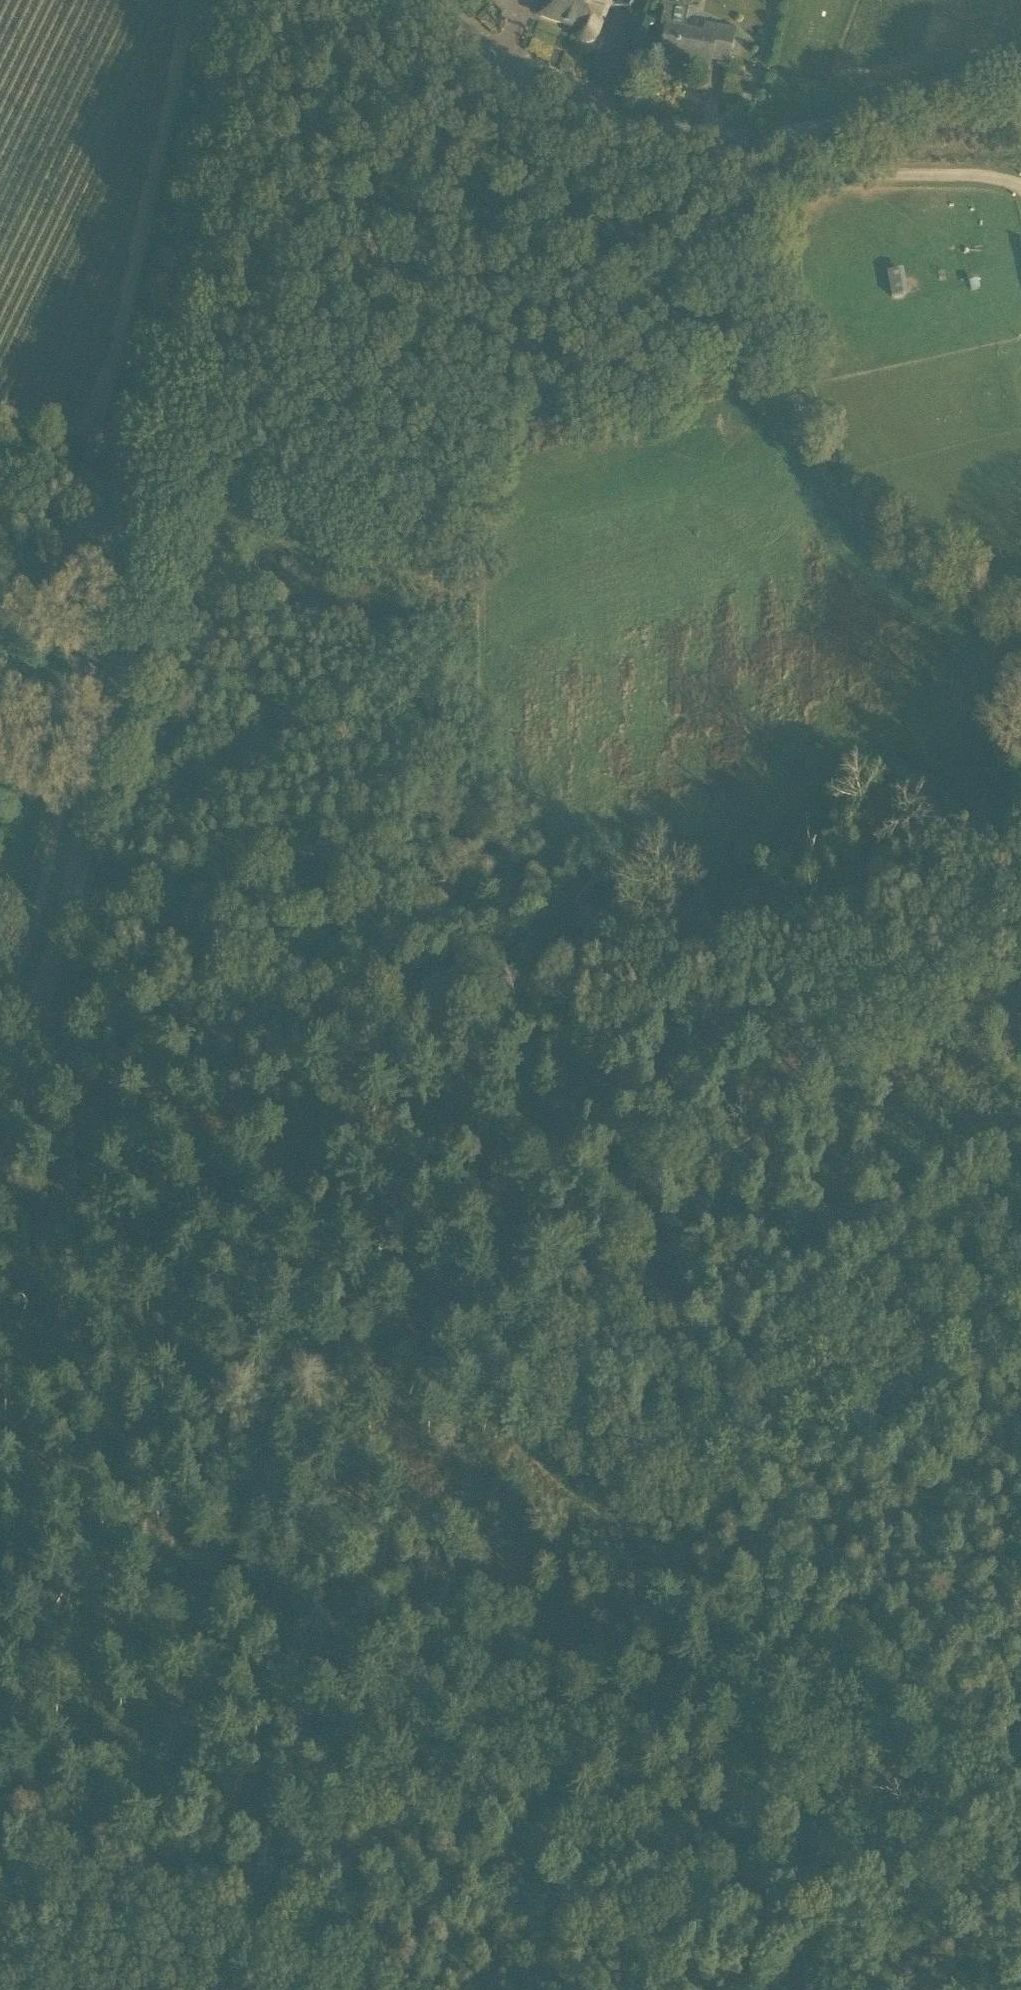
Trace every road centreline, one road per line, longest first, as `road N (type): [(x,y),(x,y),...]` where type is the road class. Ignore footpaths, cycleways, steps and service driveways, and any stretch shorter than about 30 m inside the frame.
road 1 (track): [(1020,959),(985,997),(814,1090),(713,1167),(634,1263),(276,1937)]
road 2 (tertiary): [(0,1076),(59,952),(261,0)]
road 3 (track): [(1020,1827),(518,1480)]
road 4 (track): [(773,171),(782,371),(799,431),(869,525),(1020,651)]
road 5 (unclassified): [(801,143),(694,138),(567,105),(516,78),(436,0)]
road 6 (track): [(0,1825),(276,1937)]
road 7 (track): [(747,1989),(1020,1889)]
road 8 (residential): [(801,143),(822,174),(1020,188)]
road 9 (unclassified): [(1020,61),(801,143)]

